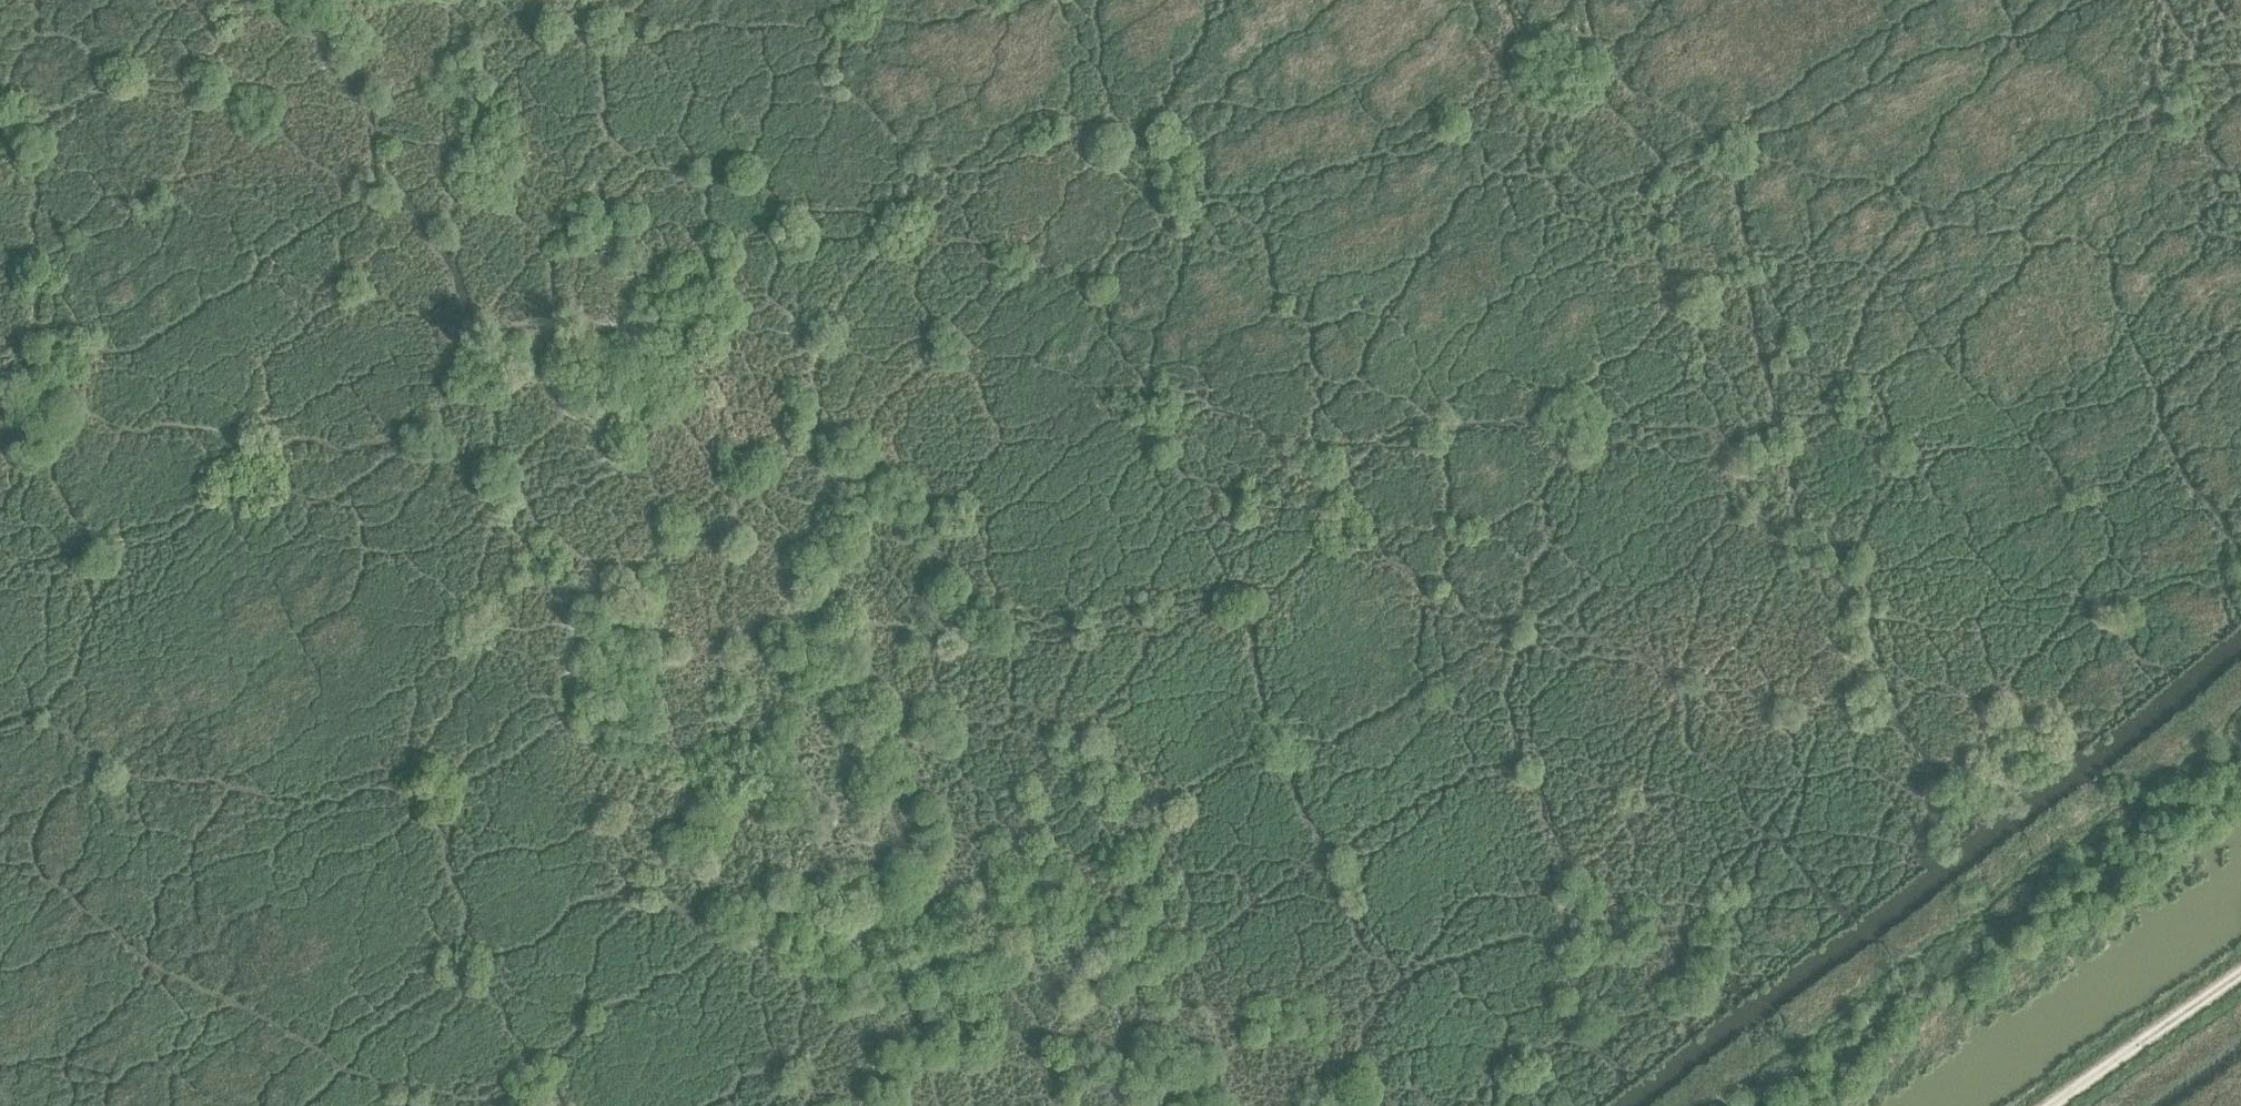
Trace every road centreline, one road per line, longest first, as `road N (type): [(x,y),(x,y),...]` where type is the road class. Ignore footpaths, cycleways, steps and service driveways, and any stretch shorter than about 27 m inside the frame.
road 1 (track): [(2240,975),(2055,1105)]

